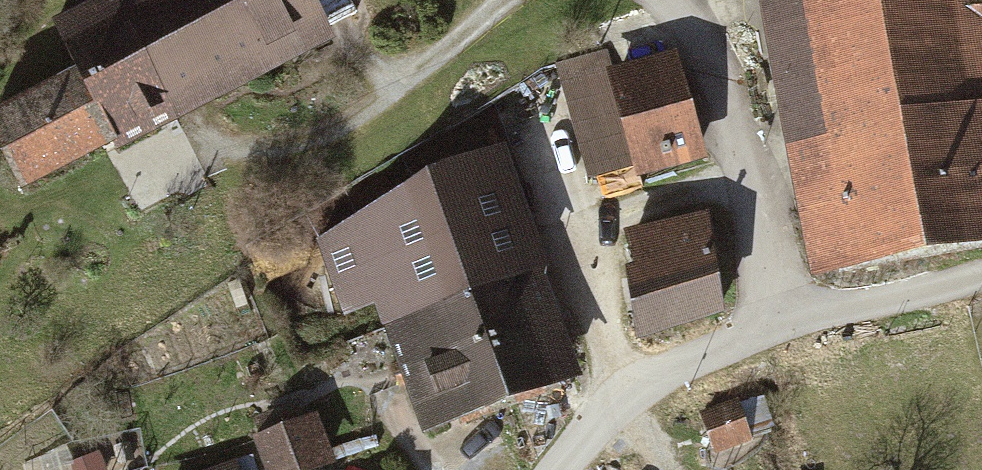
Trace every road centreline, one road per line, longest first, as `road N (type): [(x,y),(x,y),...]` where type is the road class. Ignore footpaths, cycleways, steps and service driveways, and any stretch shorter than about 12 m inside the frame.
road 1 (residential): [(981,275),(766,332),(648,378),(615,402),(558,469)]

